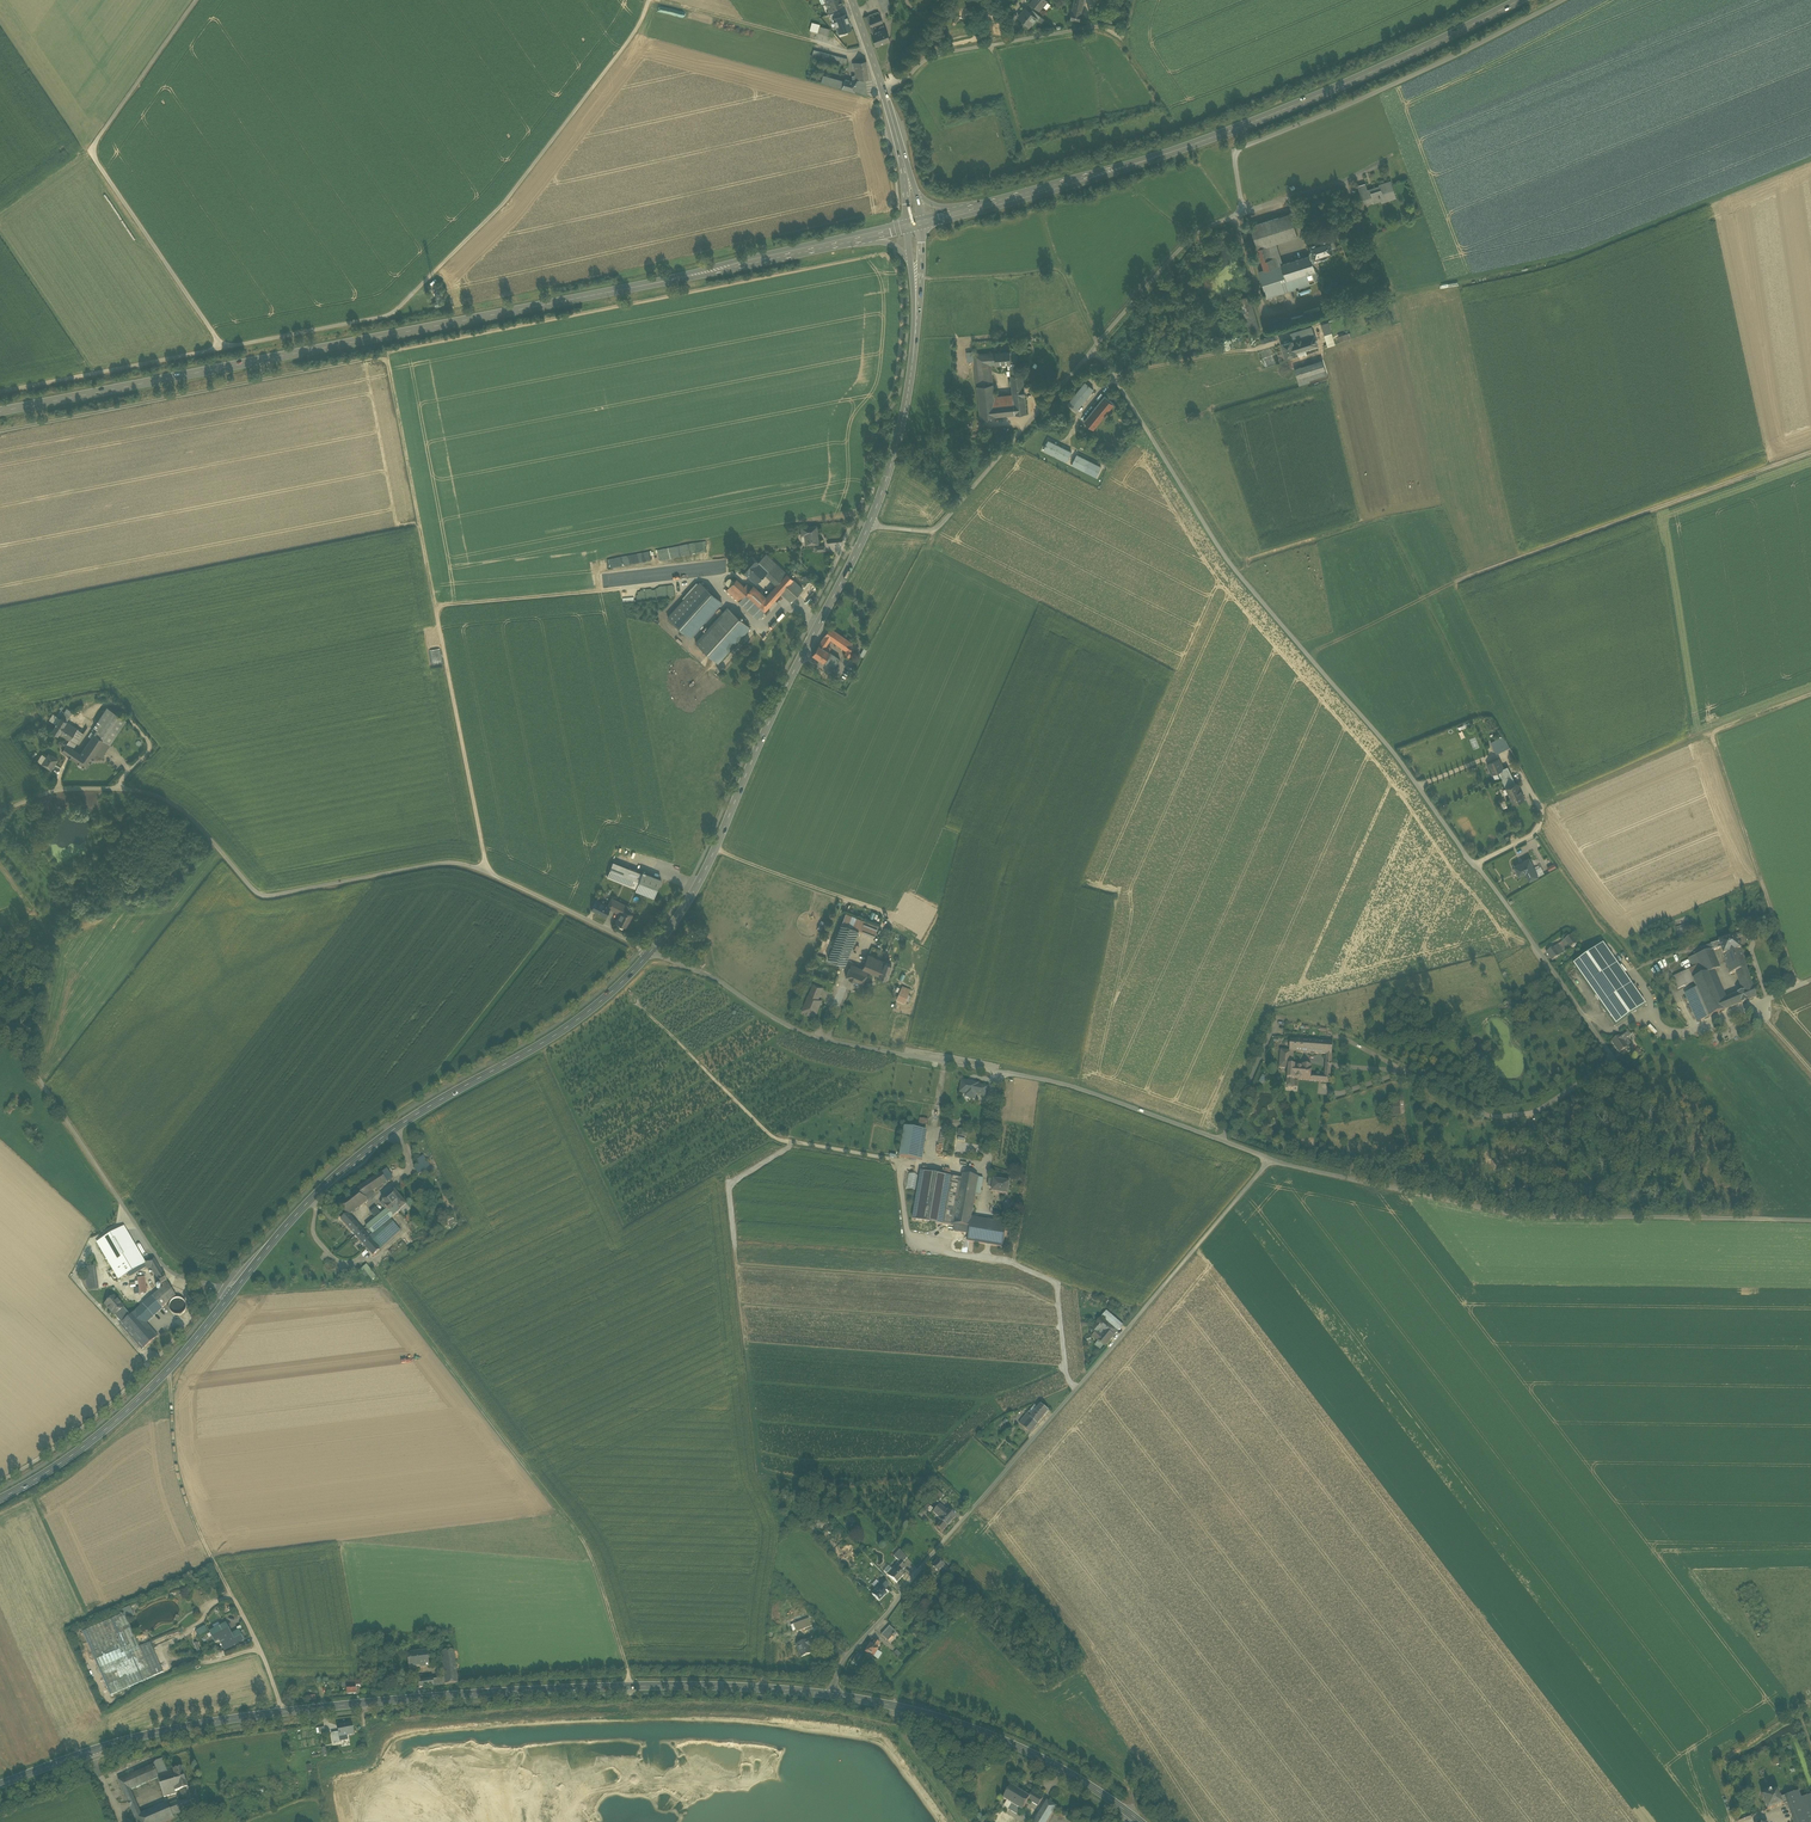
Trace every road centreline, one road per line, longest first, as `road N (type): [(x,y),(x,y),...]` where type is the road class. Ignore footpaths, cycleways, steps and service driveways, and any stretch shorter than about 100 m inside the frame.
road 1 (unclassified): [(1095,347),(1225,557),(1392,750),(1631,1083),(1700,1219)]
road 2 (track): [(0,432),(385,363),(488,874)]
road 3 (primary): [(0,412),(855,238)]
road 4 (tertiary): [(832,1694),(630,1685),(282,1712),(157,1733),(0,1784)]
road 5 (track): [(649,0),(639,25),(500,207),(392,313),(0,392)]
road 6 (unclassified): [(652,951),(449,862),(262,895),(184,811),(139,790),(53,790),(0,812)]
road 7 (unclassified): [(832,1694),(846,1655),(1275,1160)]
road 8 (unclassified): [(1222,1141),(1070,1085),(799,1032),(652,951)]
road 9 (primary): [(977,208),(1215,136),(1519,0)]
road 10 (track): [(1810,159),(1588,250),(1392,294),(1343,181)]
road 11 (secondary): [(232,1294),(295,1216),(368,1148),(557,1034),(652,951)]
road 12 (track): [(630,1685),(587,1545),(383,1280)]
road 13 (secondary): [(652,951),(702,876),(869,525)]
road 14 (track): [(222,348),(90,150),(196,0)]
road 15 (track): [(1564,0),(1239,149),(1243,211)]
road 16 (track): [(1810,452),(1455,581)]
road 17 (unclassified): [(0,1021),(159,1259),(171,1272),(232,1294)]
road 18 (unclassified): [(1394,154),(1343,181),(1202,230),(1095,347)]
road 19 (track): [(169,1369),(183,1495),(282,1712)]
road 20 (tertiary): [(1139,1821),(1028,1750),(947,1720),(832,1694)]
road 21 (unclassified): [(1375,1184),(1512,1214),(1700,1219)]
road 22 (secondary): [(0,1499),(118,1419),(232,1294)]
road 23 (unclassified): [(1095,347),(936,531),(869,525)]
road 24 (track): [(1614,1058),(1538,1111),(1499,1118),(1408,1073),(1340,1064)]
road 25 (track): [(436,606),(707,578)]
road 26 (track): [(1711,733),(1797,985)]
road 27 (residential): [(884,93),(938,55),(1096,27)]
road 28 (track): [(920,278),(1056,269),(1095,347)]
road 29 (track): [(0,1481),(105,1409),(150,1361)]
road 30 (secondary): [(869,525),(897,442),(914,346)]
road 31 (track): [(1544,811),(1711,733)]
road 32 (track): [(1096,27),(1121,42),(1176,123)]
road 33 (track): [(1392,294),(1390,301),(1283,332),(1282,340)]
road 34 (secondary): [(914,346),(922,222)]
road 35 (unclassified): [(1272,1029),(1222,1141)]

